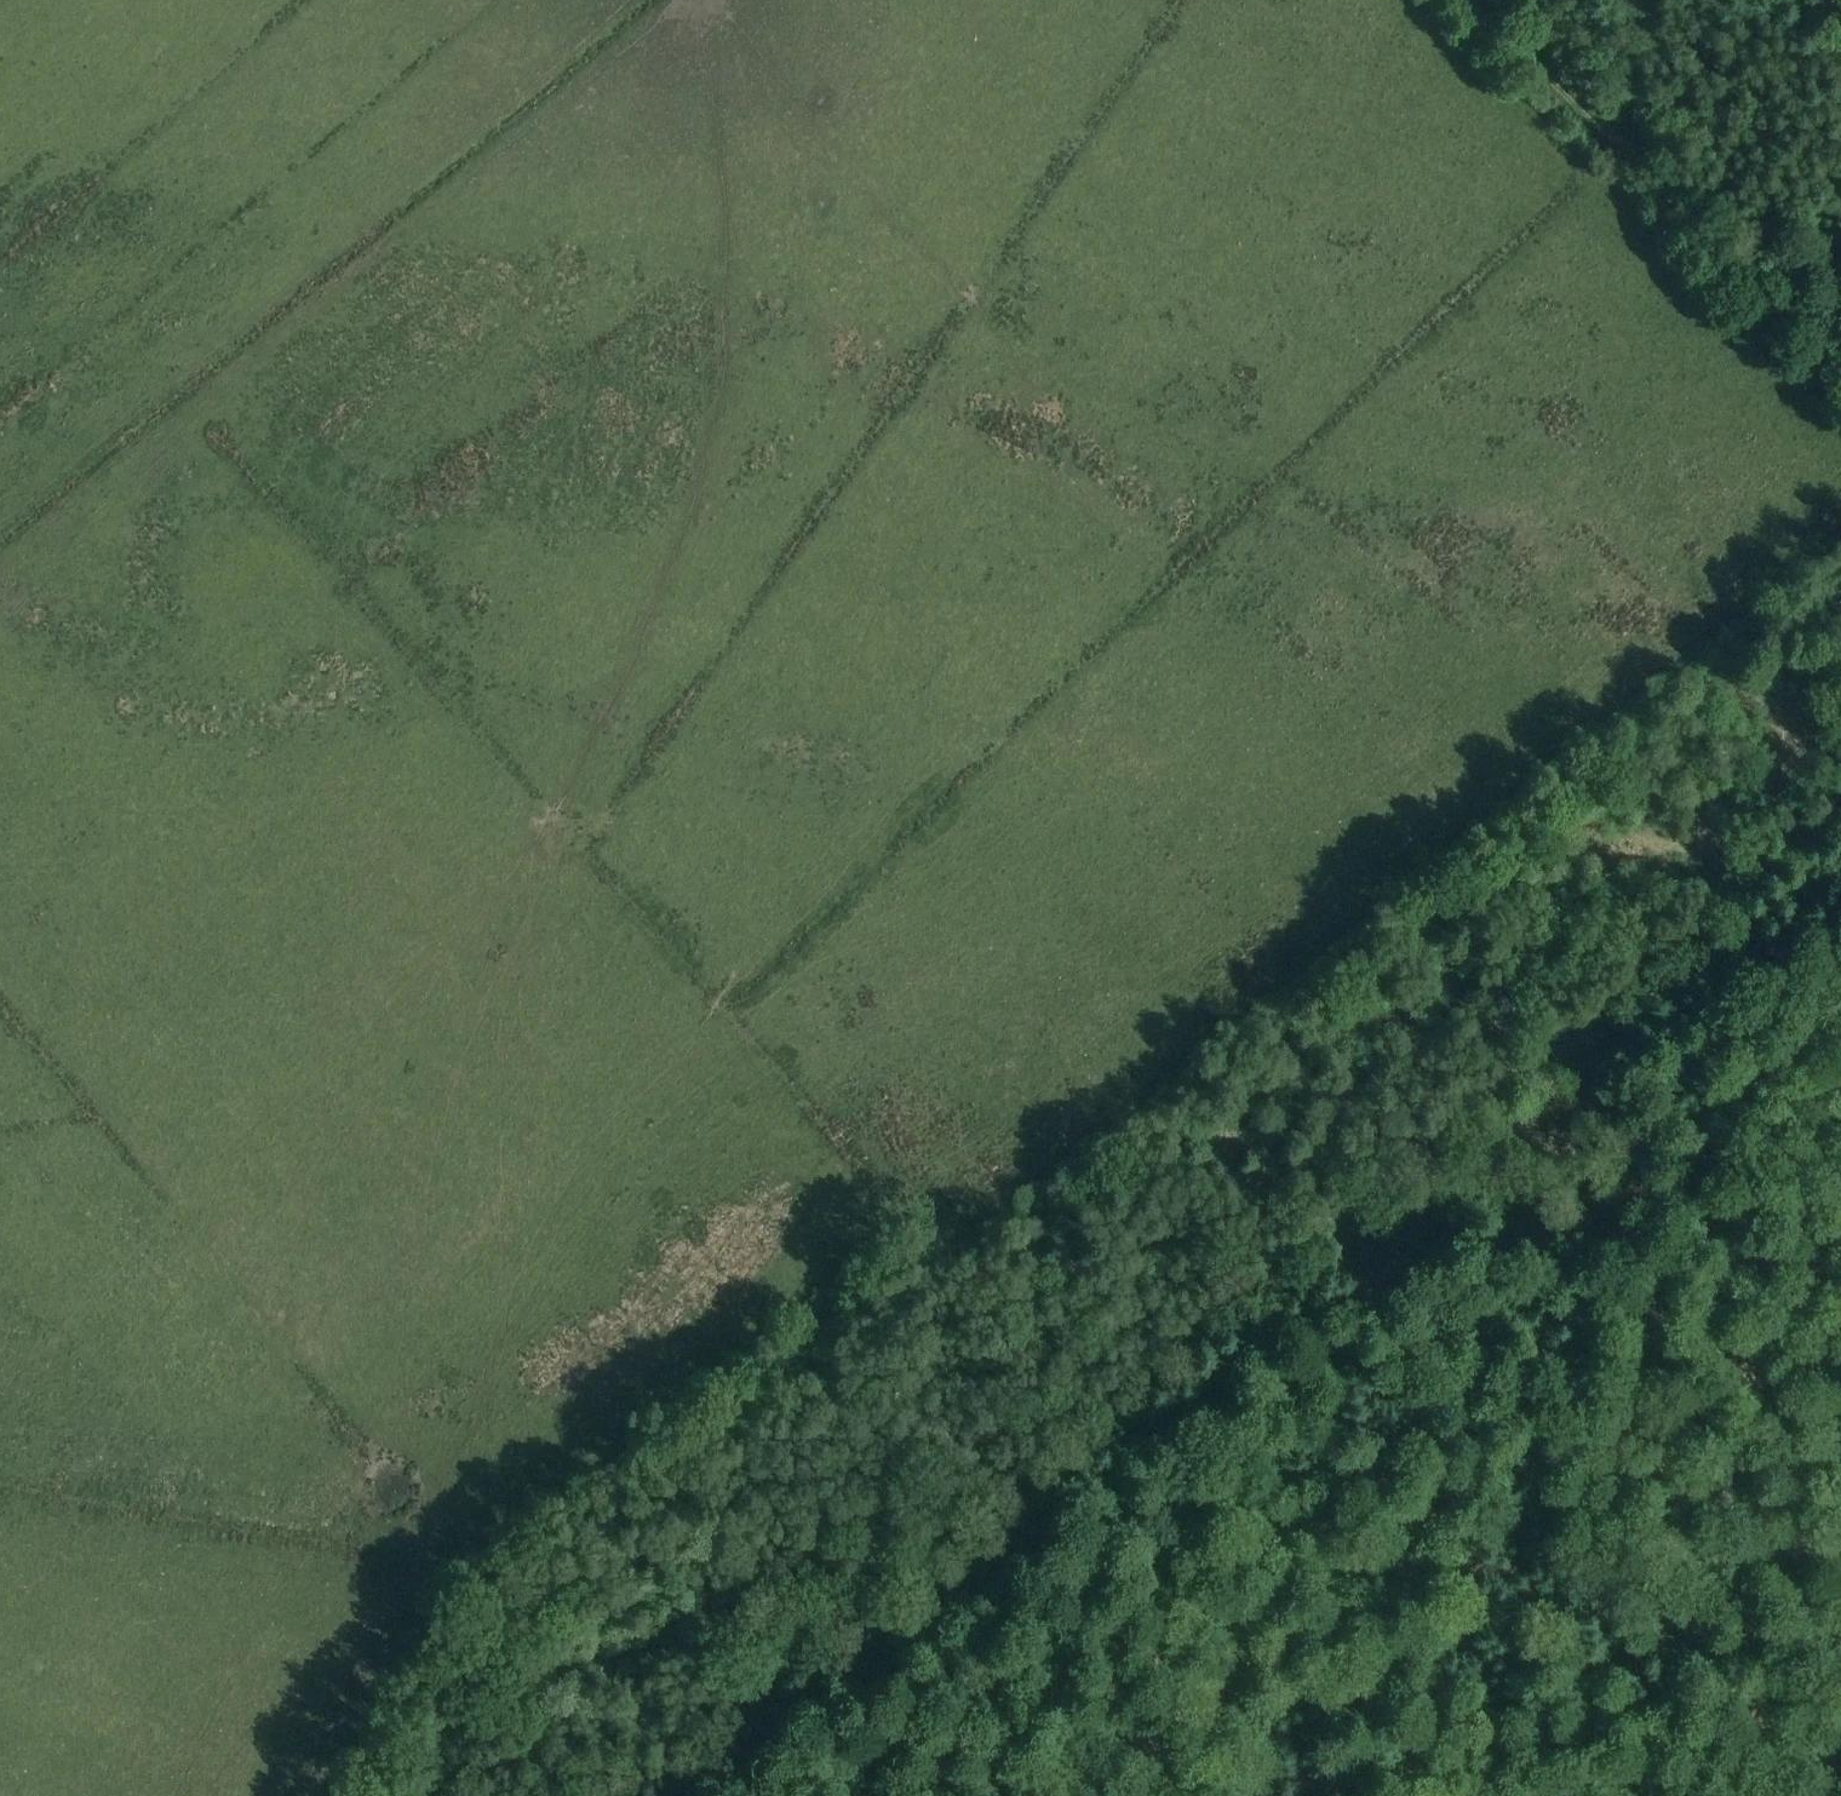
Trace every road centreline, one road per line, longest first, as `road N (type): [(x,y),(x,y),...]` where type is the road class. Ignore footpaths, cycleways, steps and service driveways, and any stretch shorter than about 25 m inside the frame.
road 1 (track): [(1840,817),(617,1795)]
road 2 (track): [(1462,0),(1840,361)]

